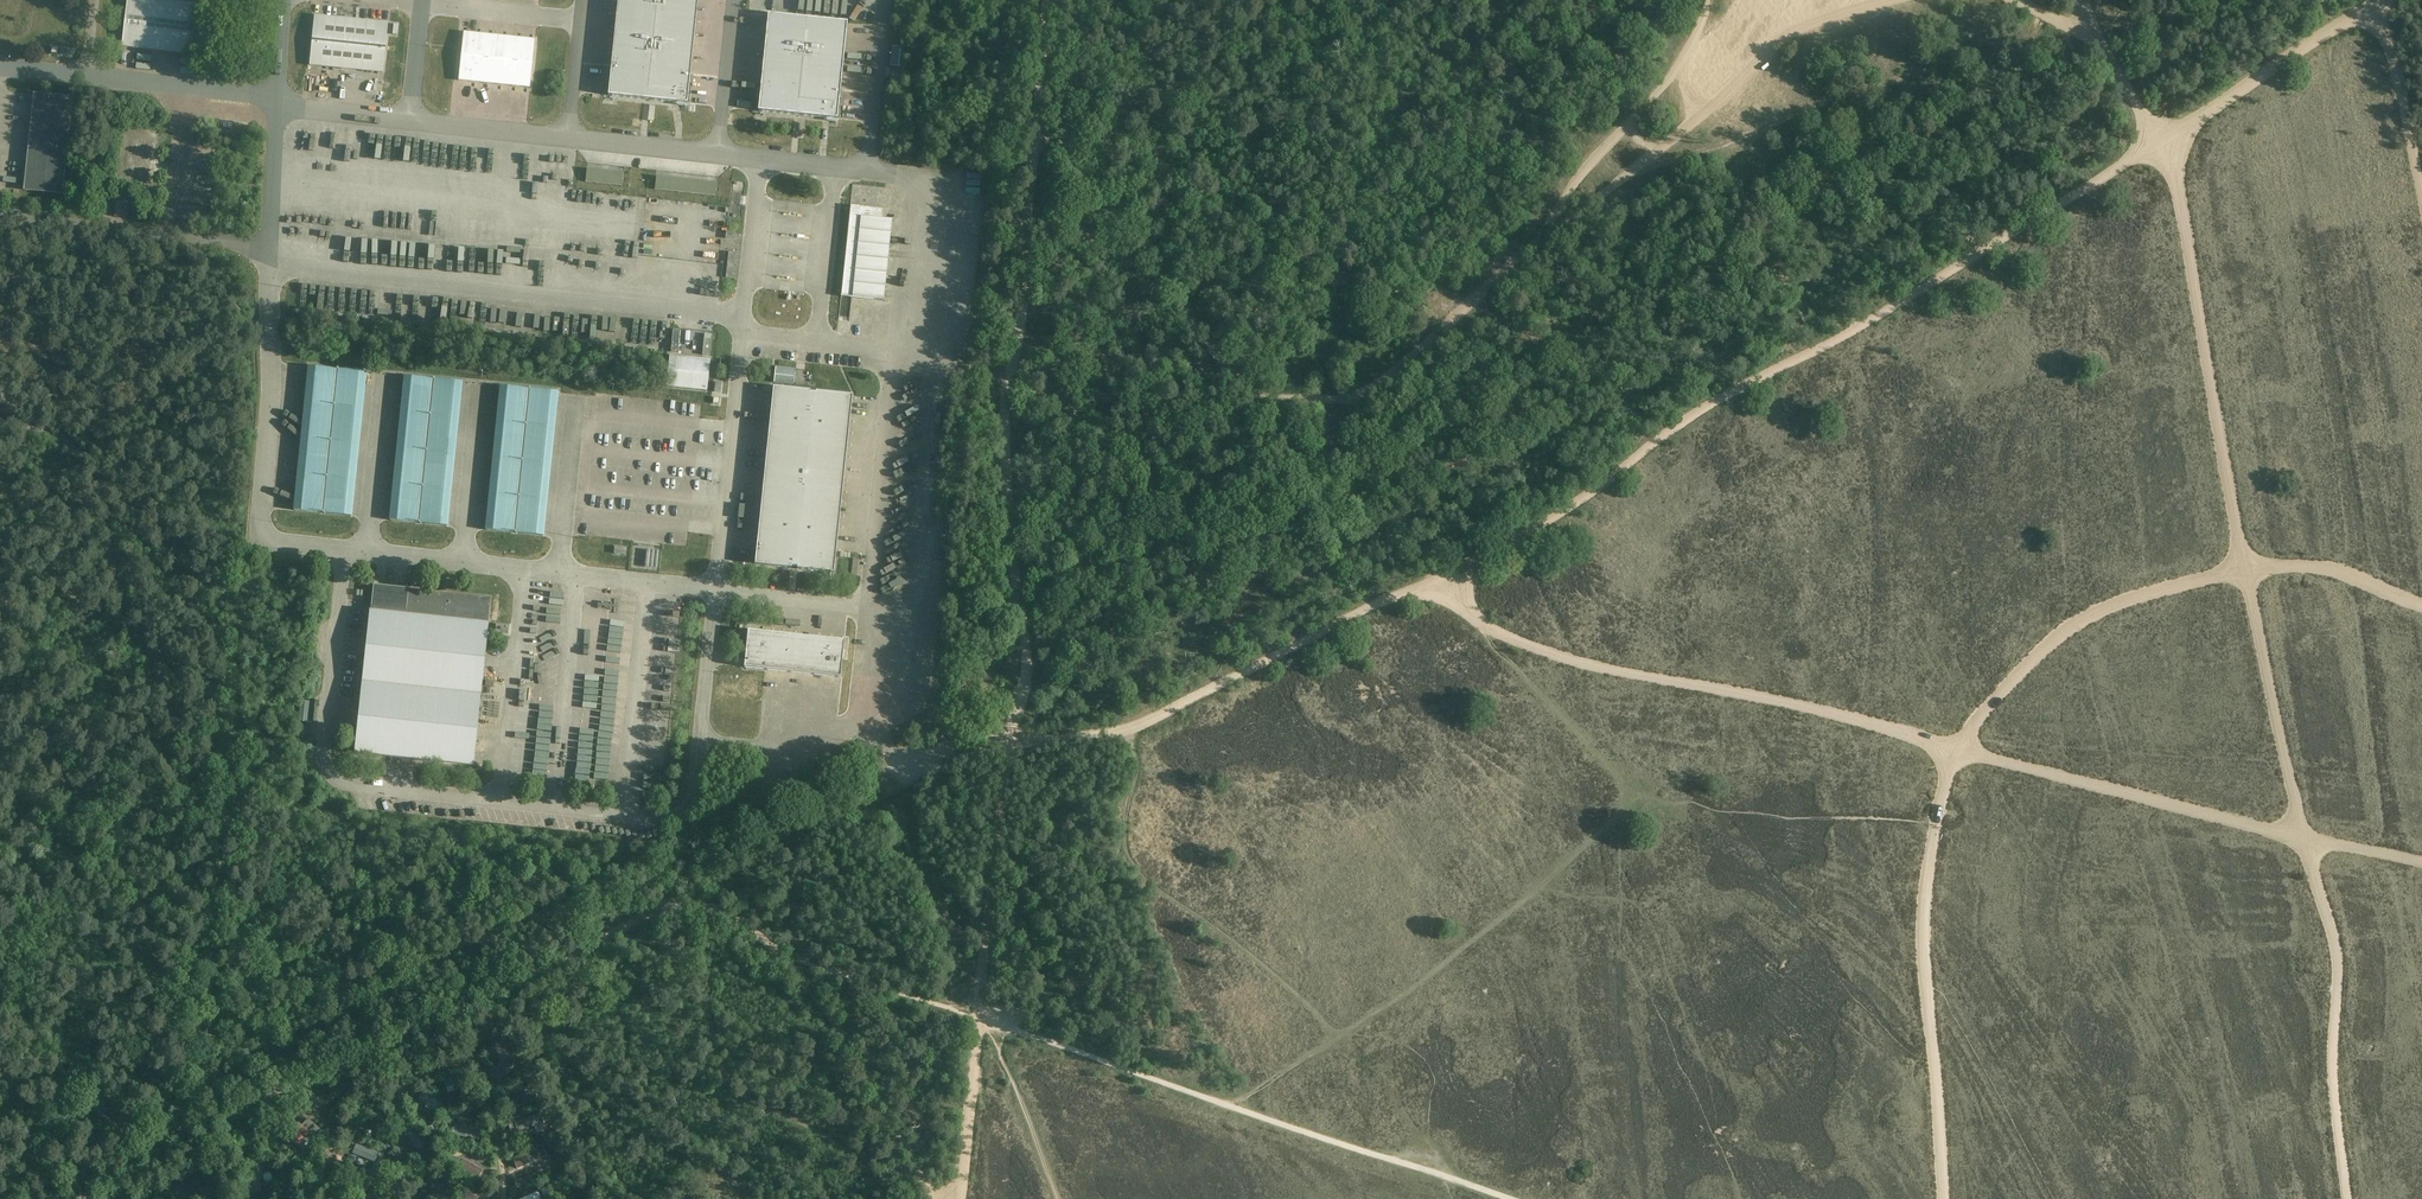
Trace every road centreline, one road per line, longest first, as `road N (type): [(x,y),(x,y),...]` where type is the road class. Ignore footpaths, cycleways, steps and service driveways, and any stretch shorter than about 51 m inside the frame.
road 1 (track): [(2378,0),(1858,328),(1687,418),(1568,508),(1484,554),(1147,721),(1007,745)]
road 2 (track): [(2347,1198),(2332,1058),(2338,965),(2245,569),(2085,618),(1987,706),(1948,769),(1925,885),(1924,938),(1942,1198)]
road 3 (track): [(1036,138),(1062,141),(1102,187),(1244,386),(1270,399),(1335,398),(1363,391),(1410,357),(1547,233),(1623,178),(1965,54),(2040,39),(2096,41)]
road 4 (track): [(2304,840),(1808,707),(1558,655),(1493,629),(1436,578)]
road 5 (track): [(2081,0),(2177,182),(2245,569),(2321,568),(2421,604)]
road 6 (track): [(1047,0),(1022,311),(1004,405),(1028,676),(1007,745)]
road 7 (track): [(193,1128),(381,1049),(617,930)]
road 8 (track): [(617,930),(790,850),(910,769),(1007,745)]
road 9 (track): [(680,904),(725,914),(786,958),(872,1082),(934,1198)]
road 10 (track): [(1342,1037),(1143,860),(1128,801),(1126,728)]
road 11 (track): [(1623,178),(1784,34),(1878,0)]
road 12 (track): [(1709,0),(1667,81),(1593,155),(1547,233)]
road 13 (track): [(1007,745),(980,1017)]
road 14 (track): [(1005,439),(1115,397),(1196,324)]
road 15 (track): [(2421,199),(2401,94),(2370,6)]
road 16 (track): [(980,1017),(959,1198)]
road 17 (track): [(502,1198),(496,1117),(476,1059)]
road 18 (track): [(81,1198),(193,1128)]
road 19 (track): [(2304,840),(2421,863)]

